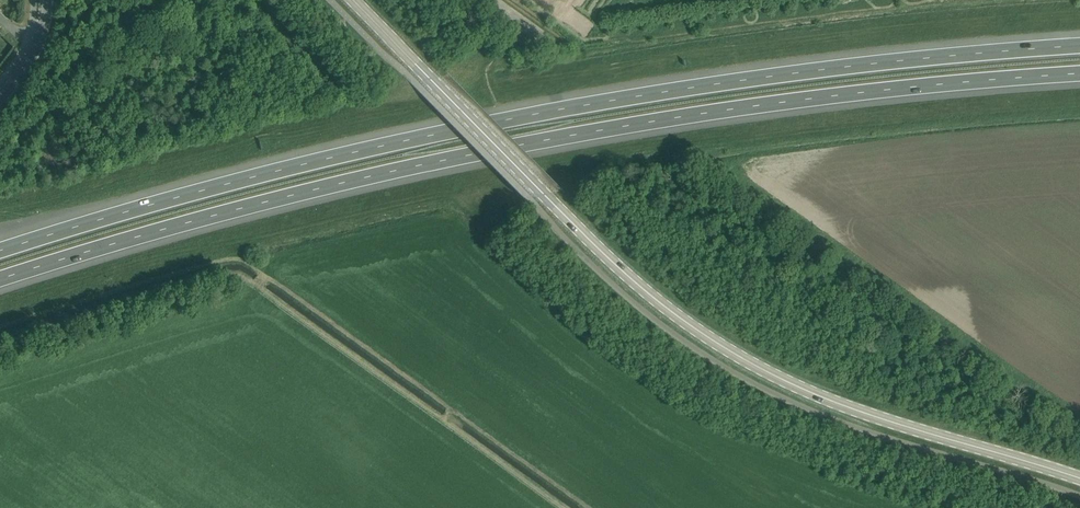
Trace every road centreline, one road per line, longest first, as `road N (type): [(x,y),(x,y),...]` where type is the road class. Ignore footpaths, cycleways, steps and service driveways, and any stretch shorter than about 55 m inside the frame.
road 1 (motorway): [(0,279),(274,198),(526,142),(835,94),(1079,73)]
road 2 (motorway): [(1079,45),(842,66),(519,116),(277,170),(0,251)]
road 3 (tertiary): [(1079,484),(811,393),(692,327),(355,0)]

